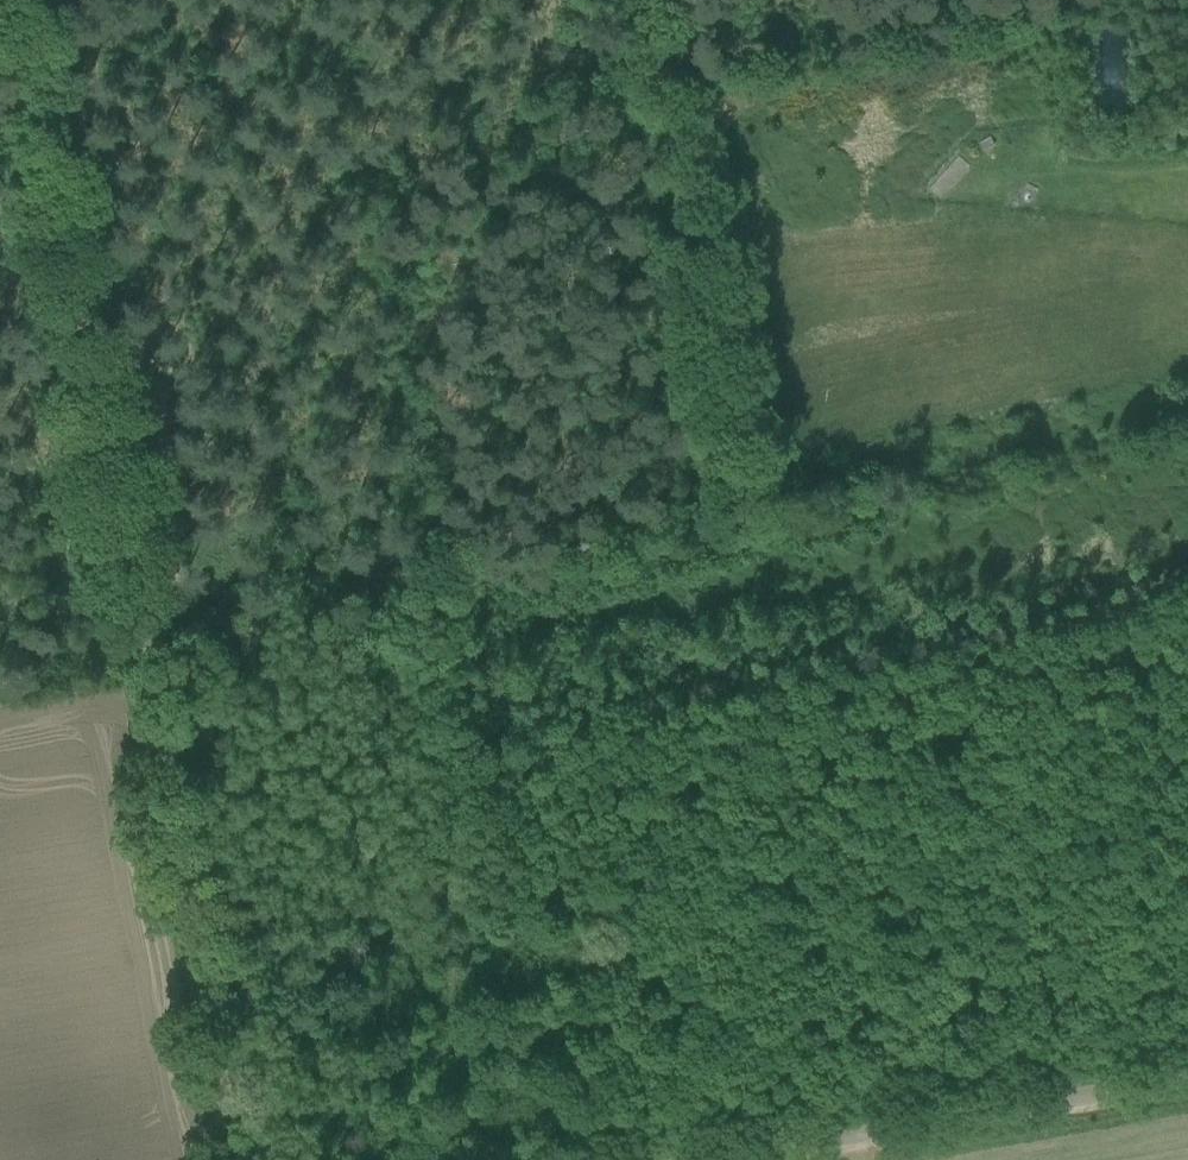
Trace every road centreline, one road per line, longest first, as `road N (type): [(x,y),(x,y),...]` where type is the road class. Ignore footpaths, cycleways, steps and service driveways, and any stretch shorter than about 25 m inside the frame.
road 1 (track): [(24,0),(238,1159)]
road 2 (unclassified): [(713,1159),(1187,1079)]

